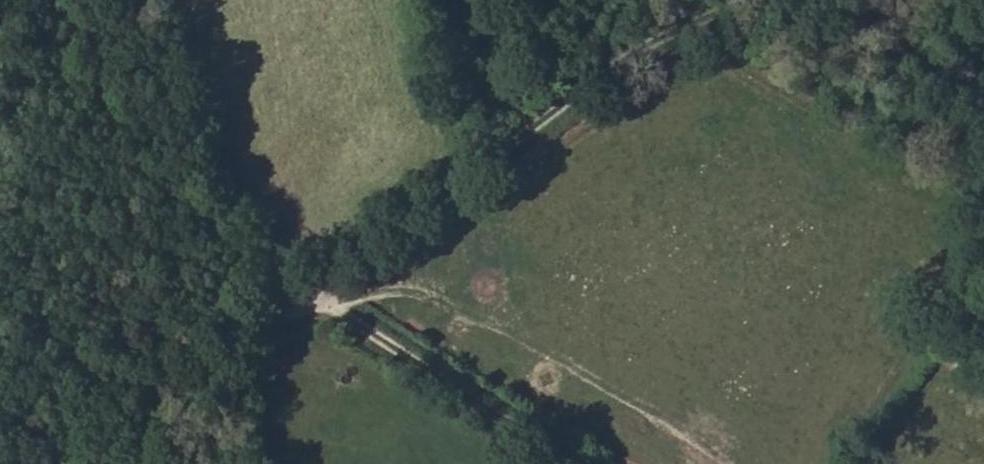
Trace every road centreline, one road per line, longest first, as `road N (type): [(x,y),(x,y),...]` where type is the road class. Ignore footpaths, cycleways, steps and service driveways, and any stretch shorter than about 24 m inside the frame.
road 1 (track): [(0,374),(176,361),(317,297),(716,22),(767,0)]
road 2 (track): [(572,463),(317,297)]

